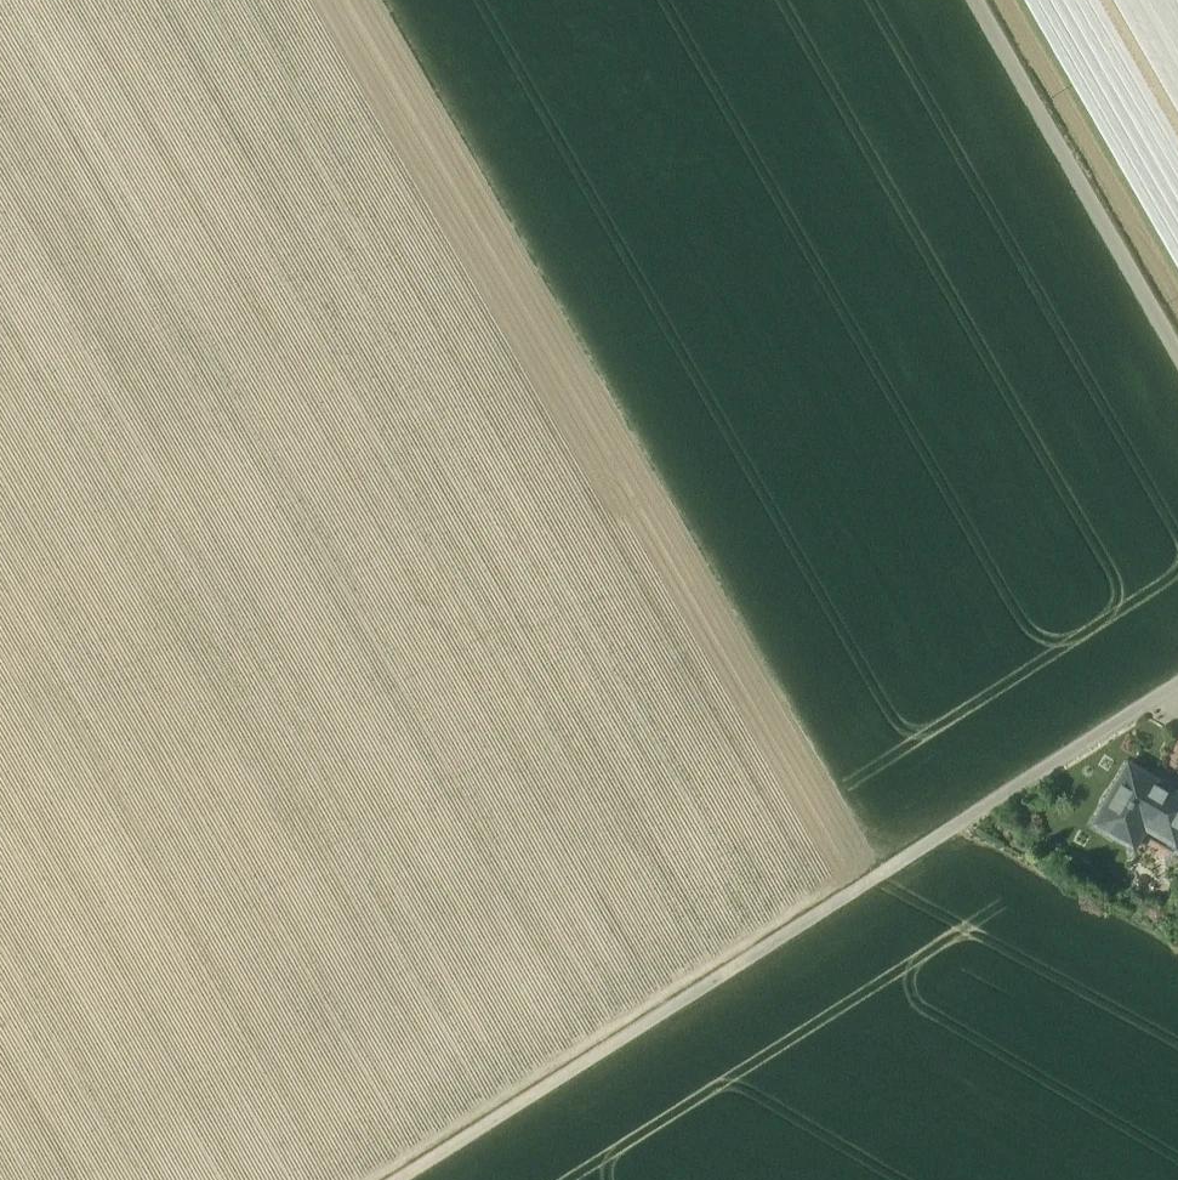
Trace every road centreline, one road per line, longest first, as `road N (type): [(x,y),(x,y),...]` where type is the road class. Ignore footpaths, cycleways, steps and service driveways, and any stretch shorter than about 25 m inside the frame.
road 1 (unclassified): [(397,1179),(1177,683)]
road 2 (track): [(1177,350),(977,0)]

